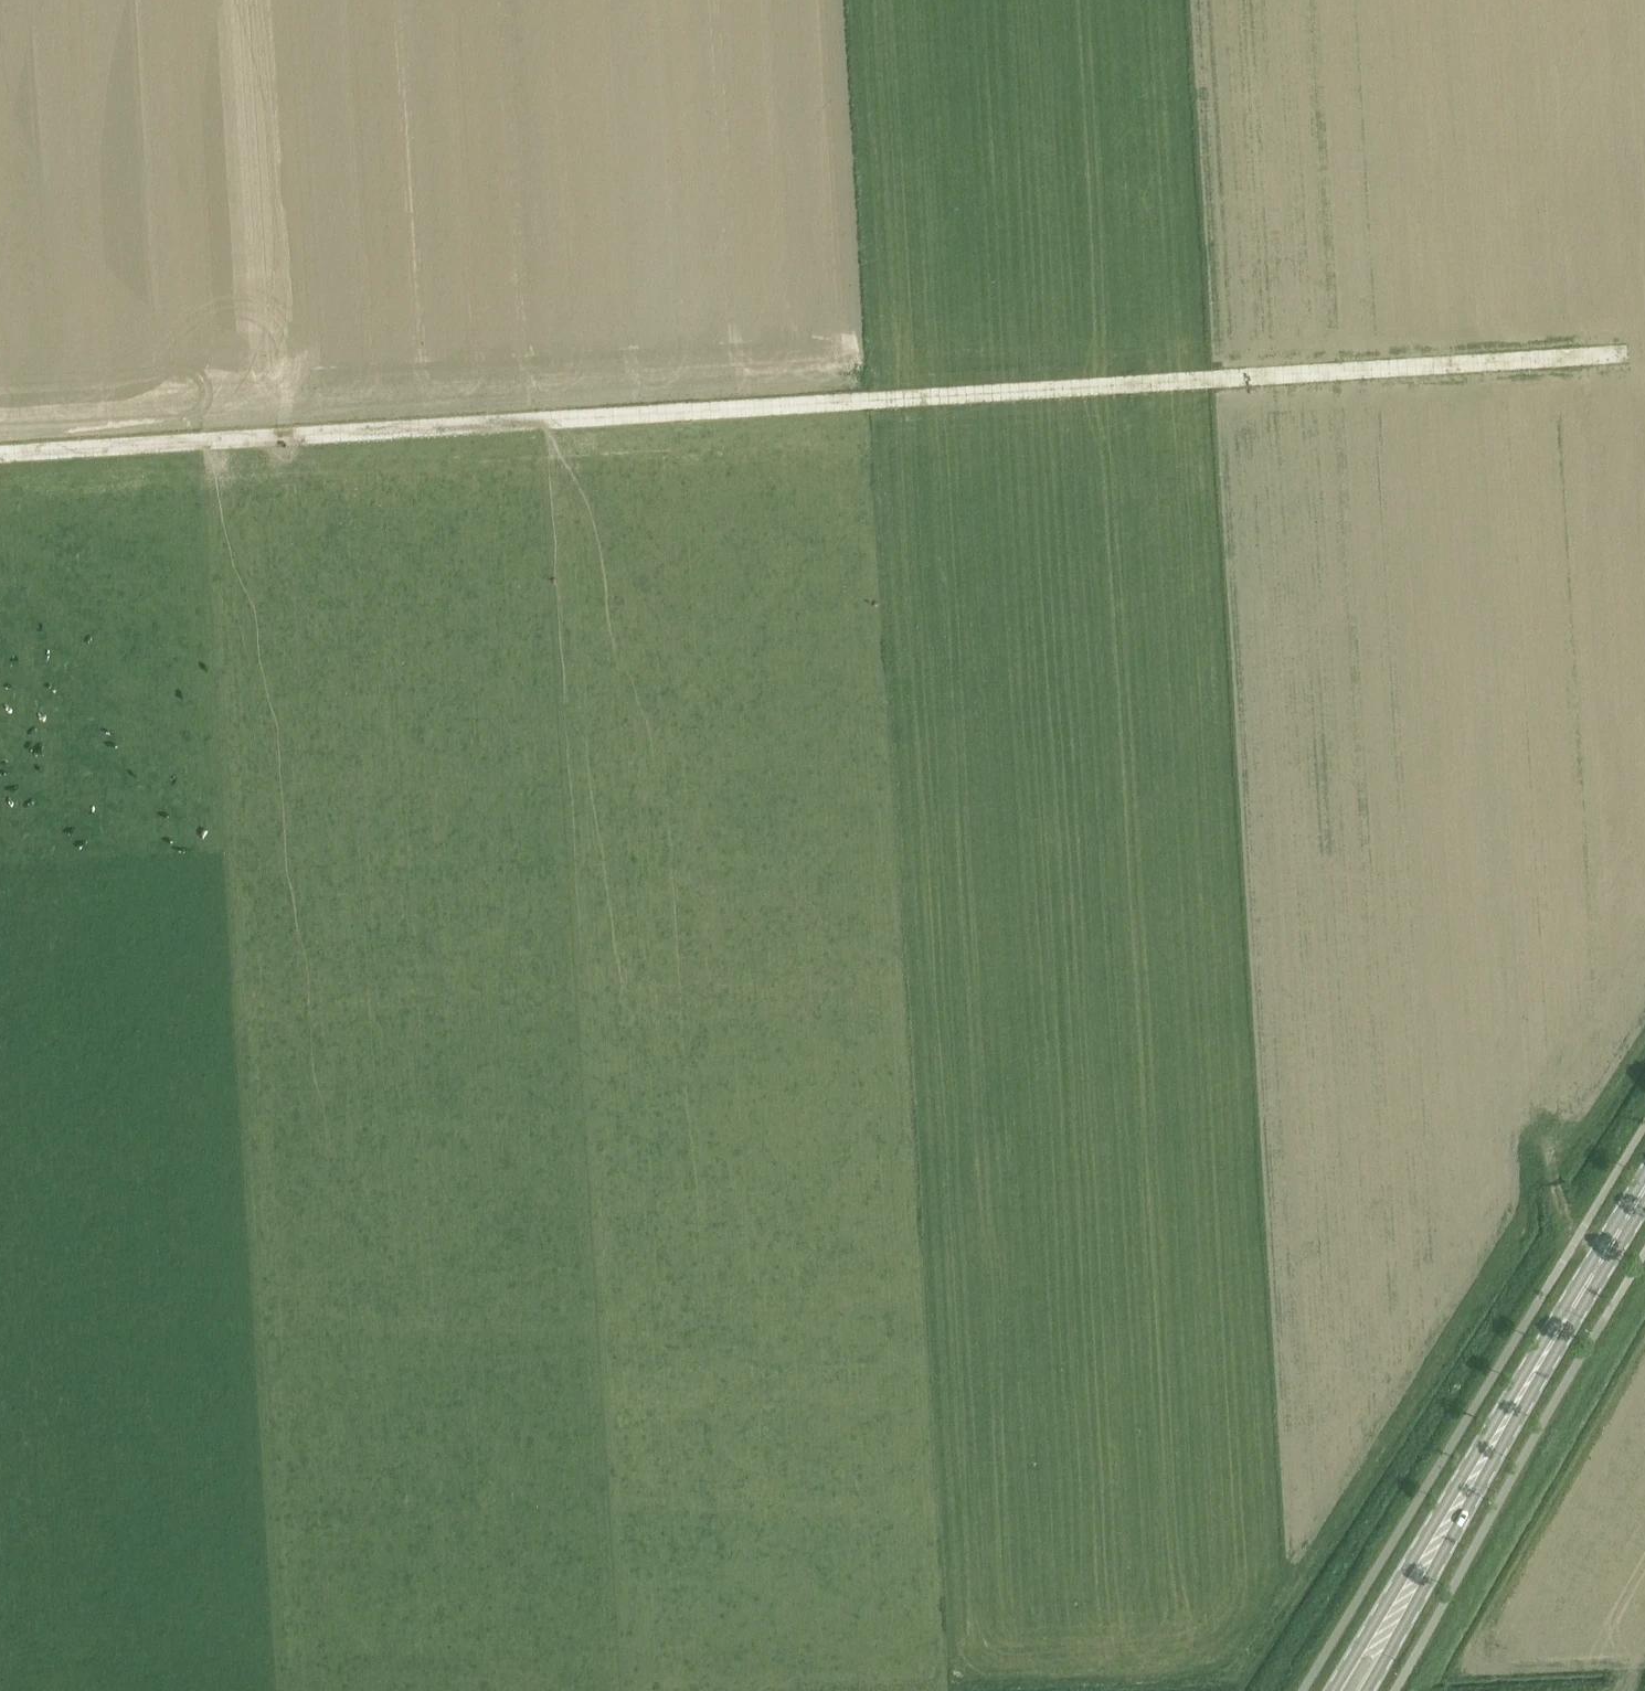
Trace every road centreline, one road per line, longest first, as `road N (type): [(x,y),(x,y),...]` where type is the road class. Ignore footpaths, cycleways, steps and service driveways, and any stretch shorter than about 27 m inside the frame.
road 1 (track): [(0,449),(972,387)]
road 2 (secondary): [(1396,1609),(1644,1187)]

